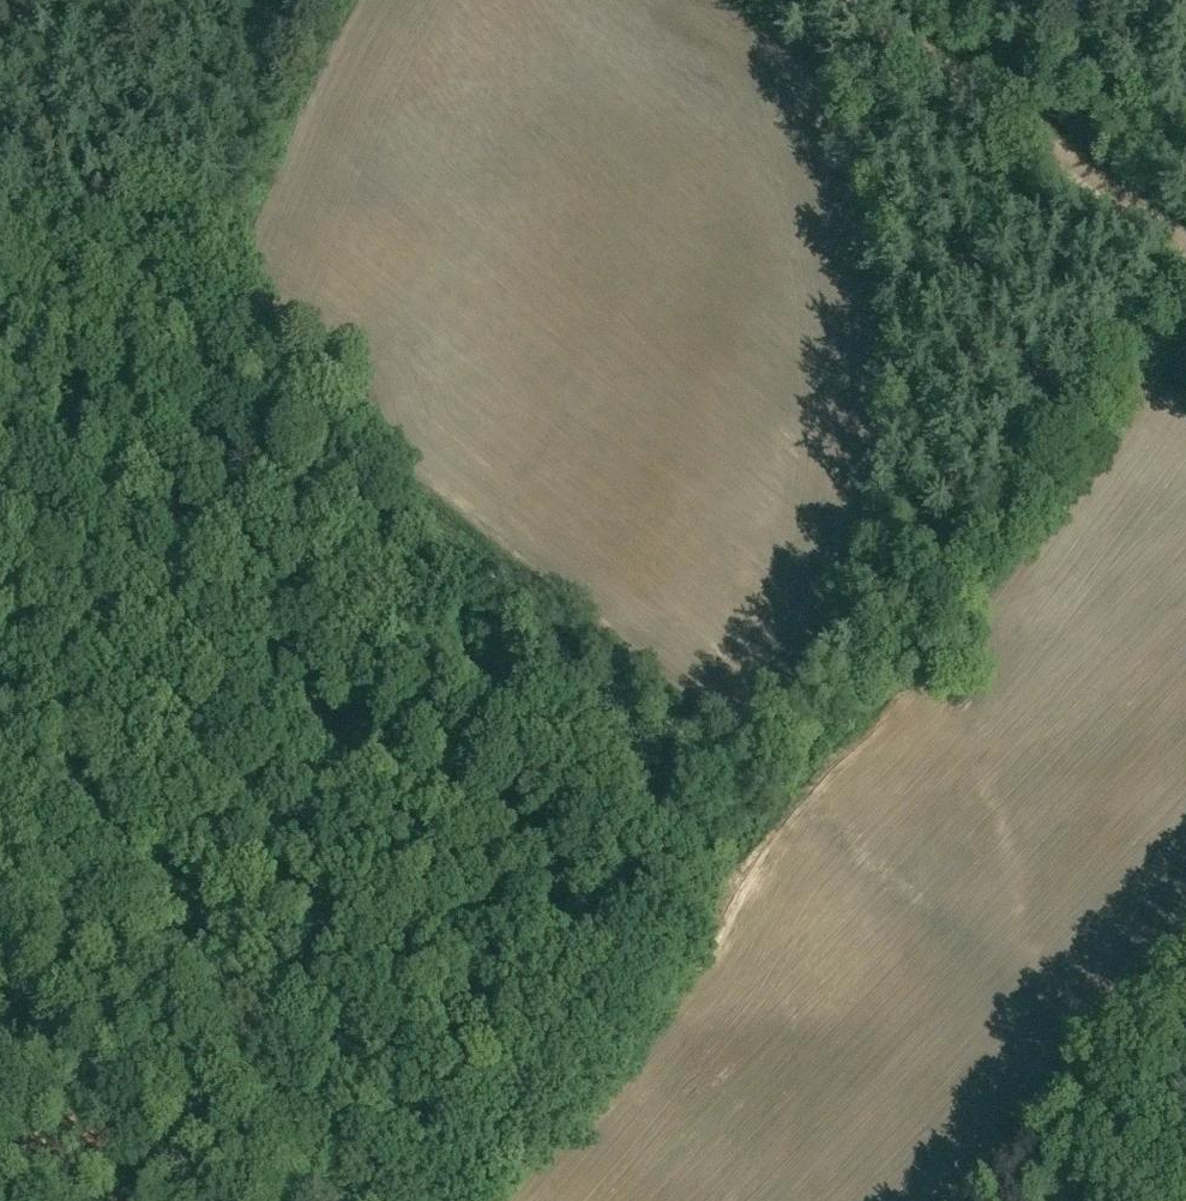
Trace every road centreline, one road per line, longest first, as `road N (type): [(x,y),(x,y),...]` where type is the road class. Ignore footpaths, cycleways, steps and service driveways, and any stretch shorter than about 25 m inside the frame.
road 1 (track): [(1185,239),(851,0)]
road 2 (track): [(1185,1009),(991,1200)]

